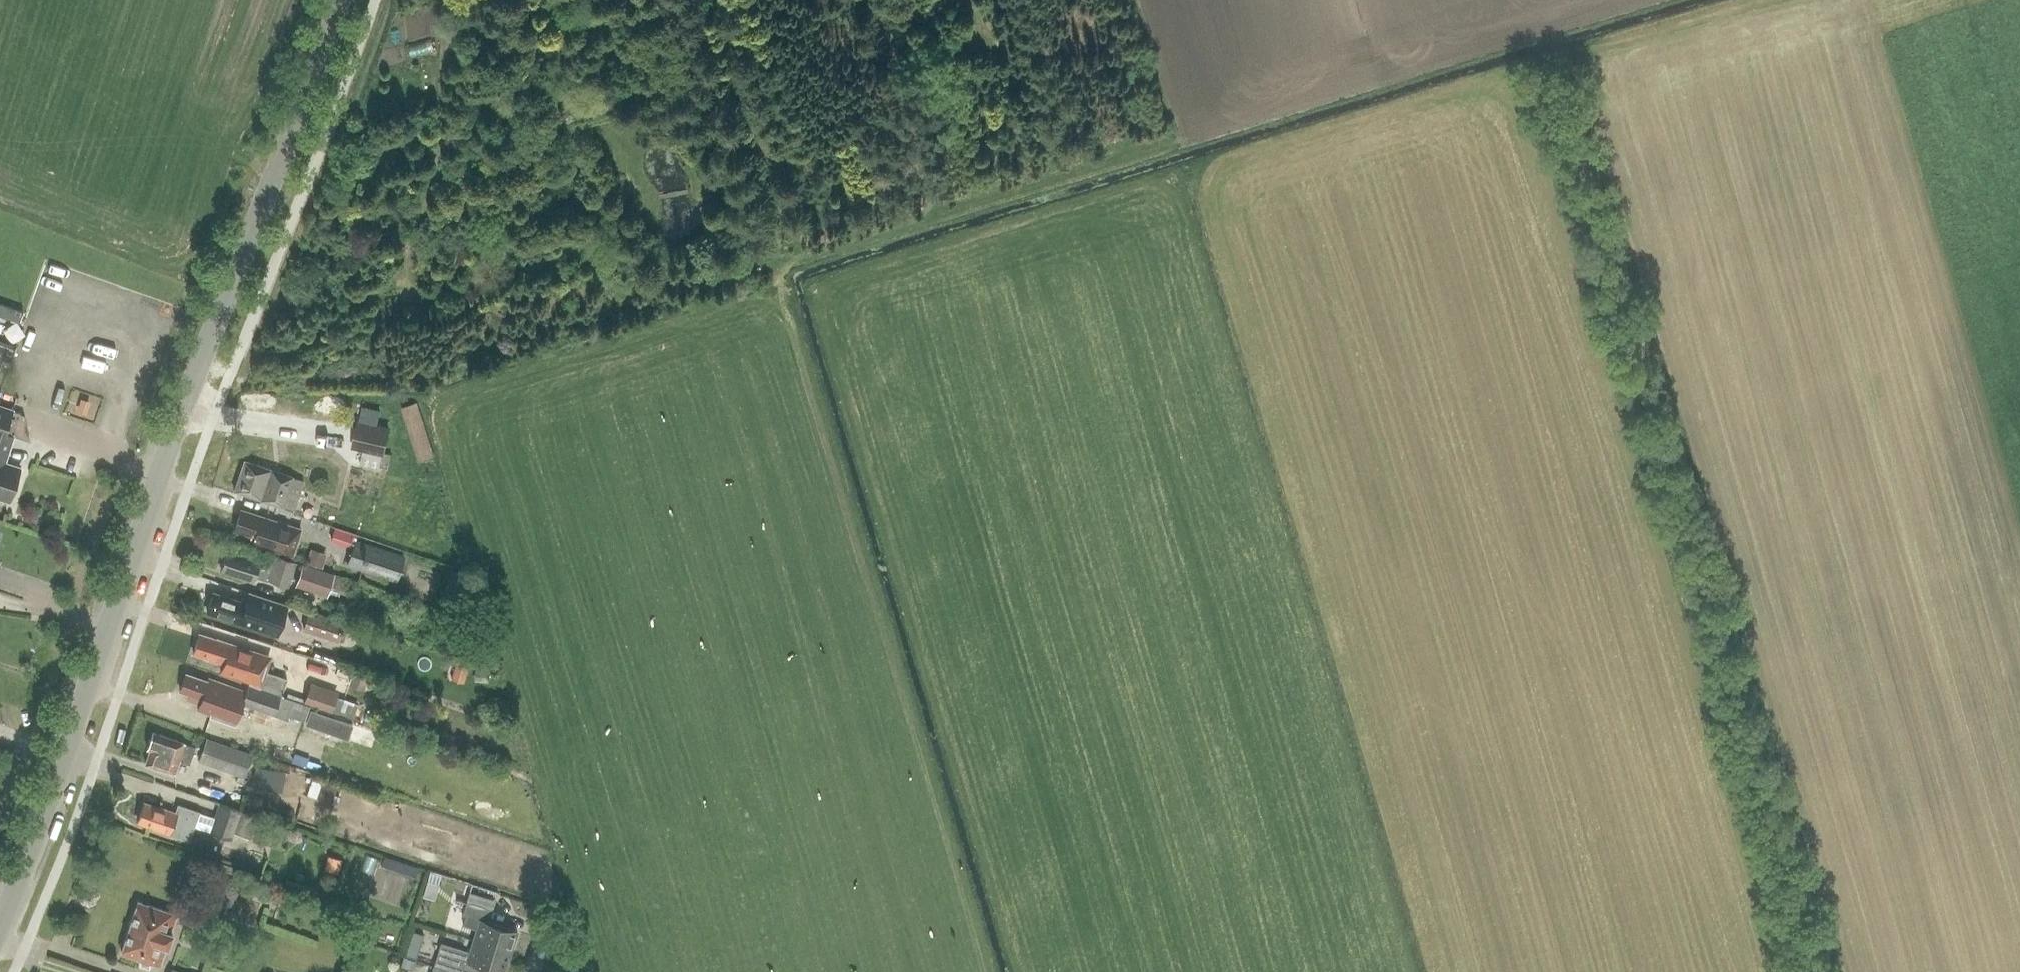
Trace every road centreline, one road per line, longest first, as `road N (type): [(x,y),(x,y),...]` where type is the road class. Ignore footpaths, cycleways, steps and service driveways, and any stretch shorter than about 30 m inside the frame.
road 1 (secondary): [(0,921),(44,823),(180,416),(338,0)]

